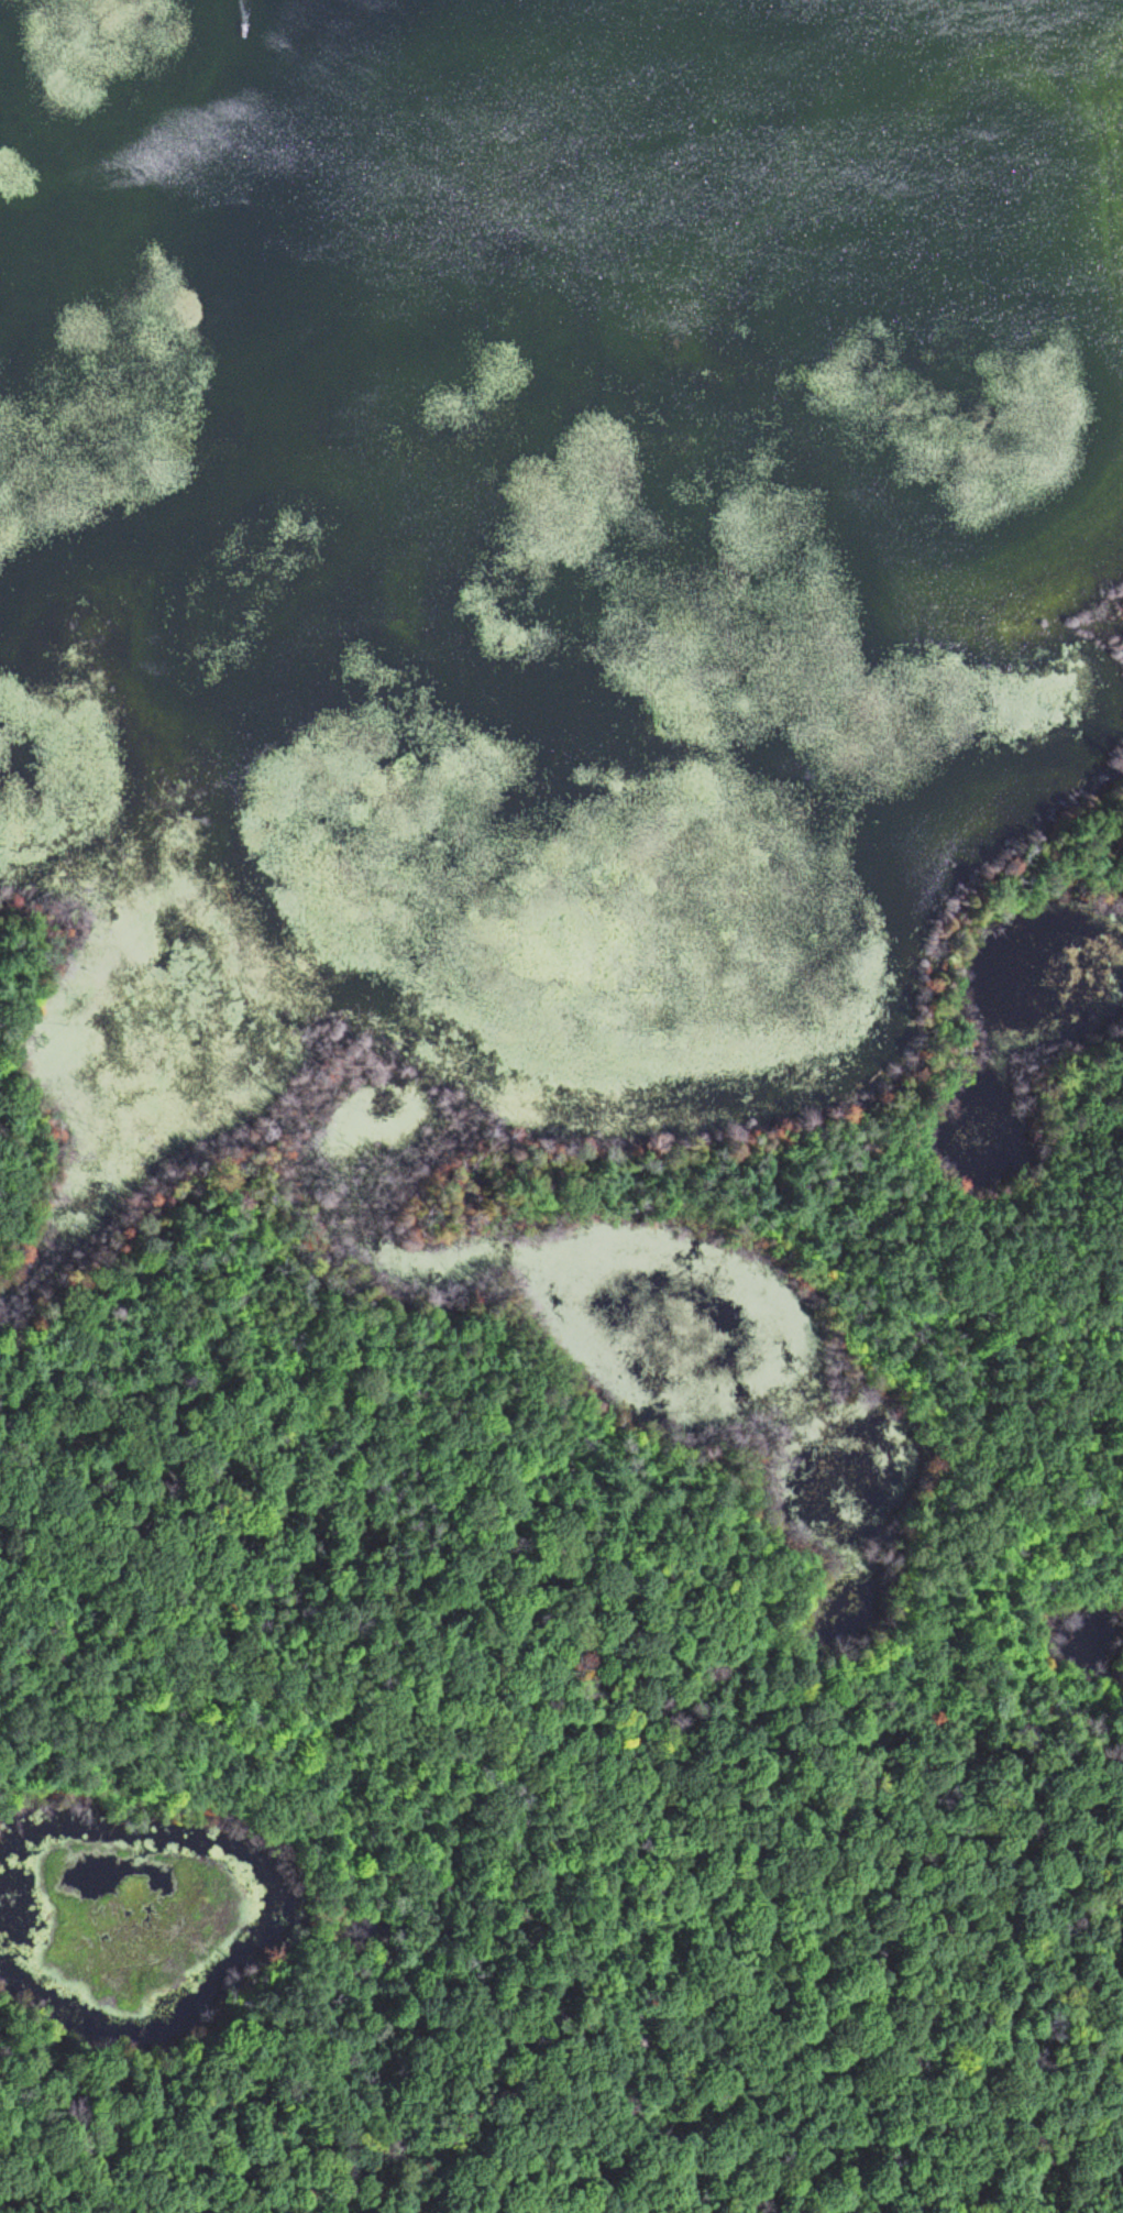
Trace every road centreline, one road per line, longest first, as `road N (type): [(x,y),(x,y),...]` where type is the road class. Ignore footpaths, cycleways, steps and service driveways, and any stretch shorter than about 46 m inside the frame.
road 1 (track): [(406,2212),(212,2149),(0,2066)]

